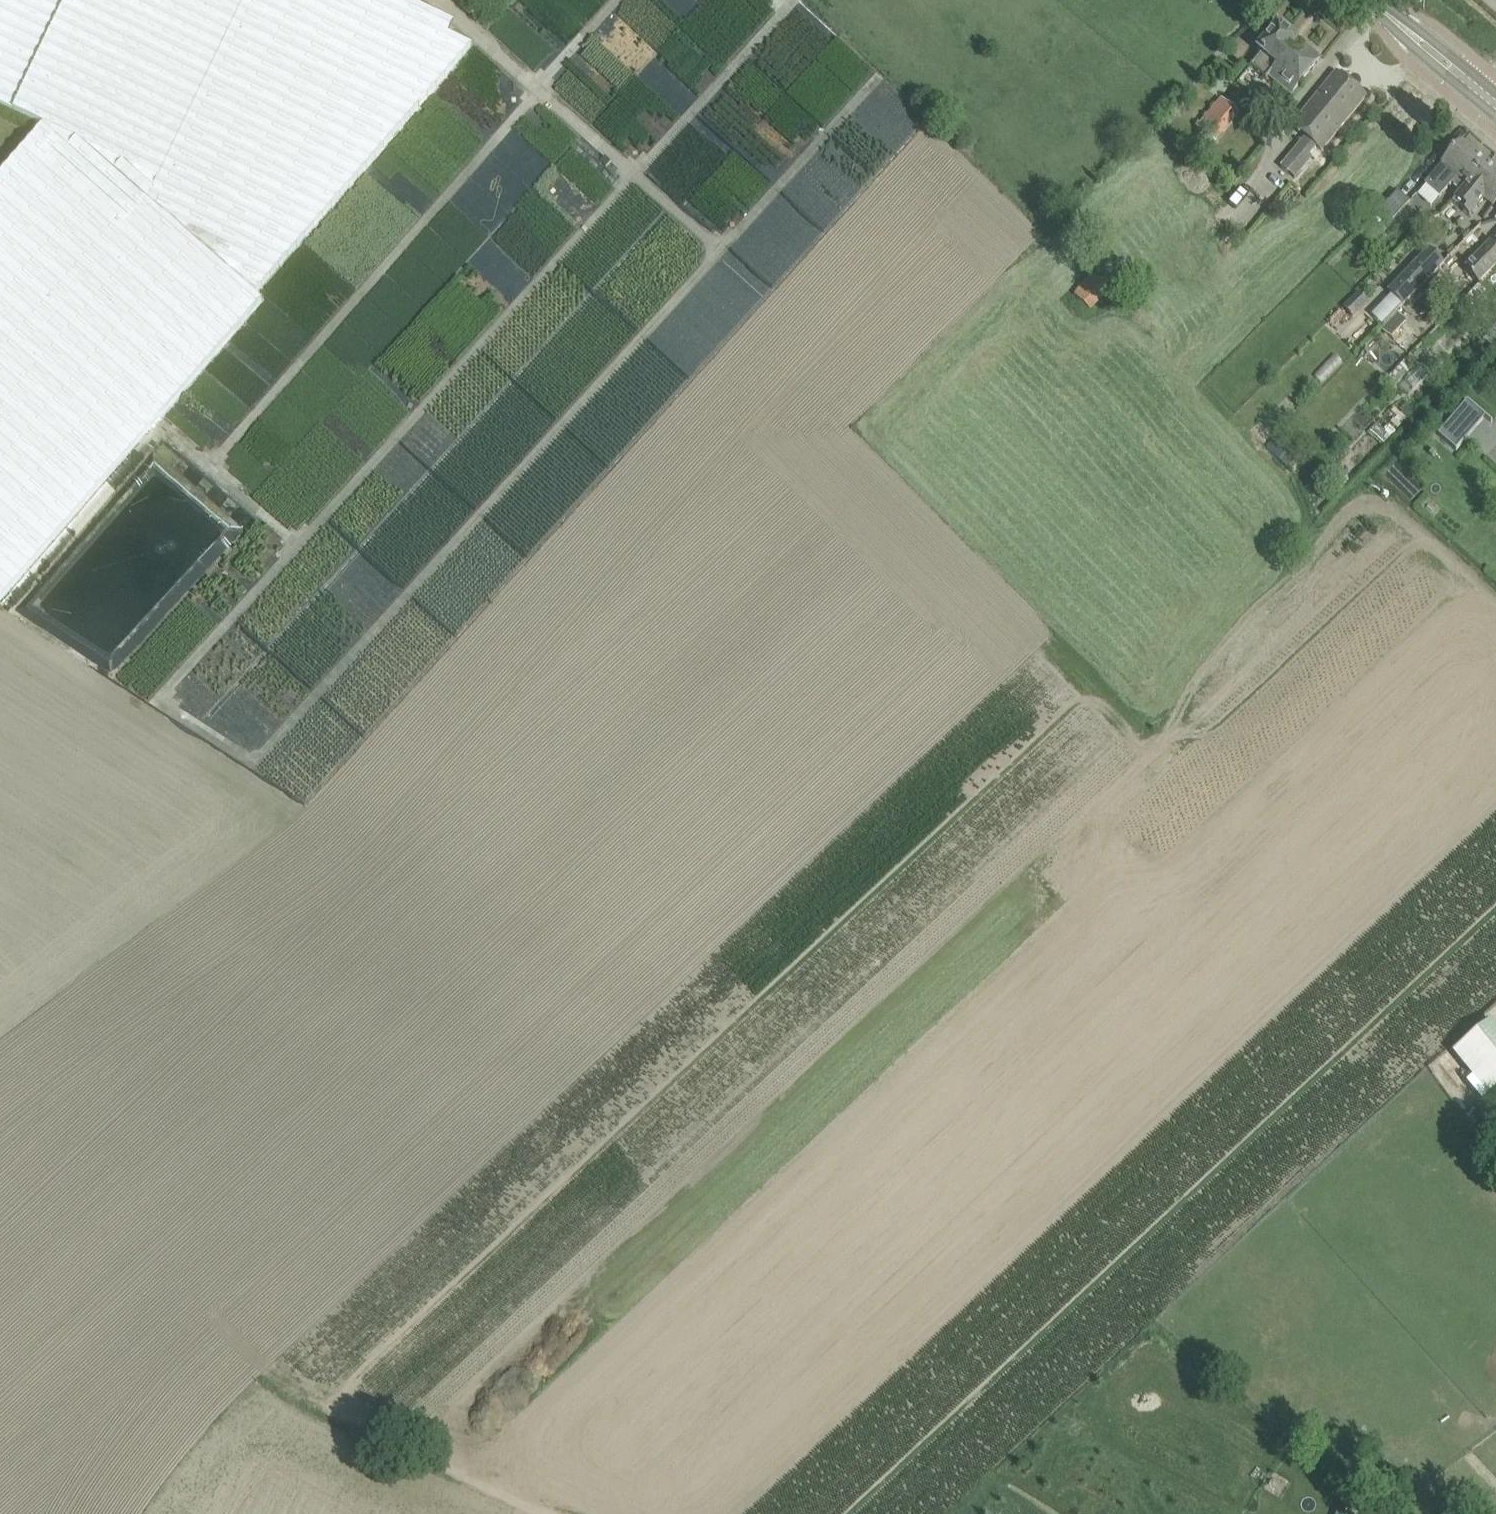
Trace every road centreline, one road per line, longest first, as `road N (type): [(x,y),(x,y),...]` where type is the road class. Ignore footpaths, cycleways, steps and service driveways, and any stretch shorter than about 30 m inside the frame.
road 1 (tertiary): [(1379,6),(1477,100)]
road 2 (tertiary): [(1488,86),(1379,6)]

